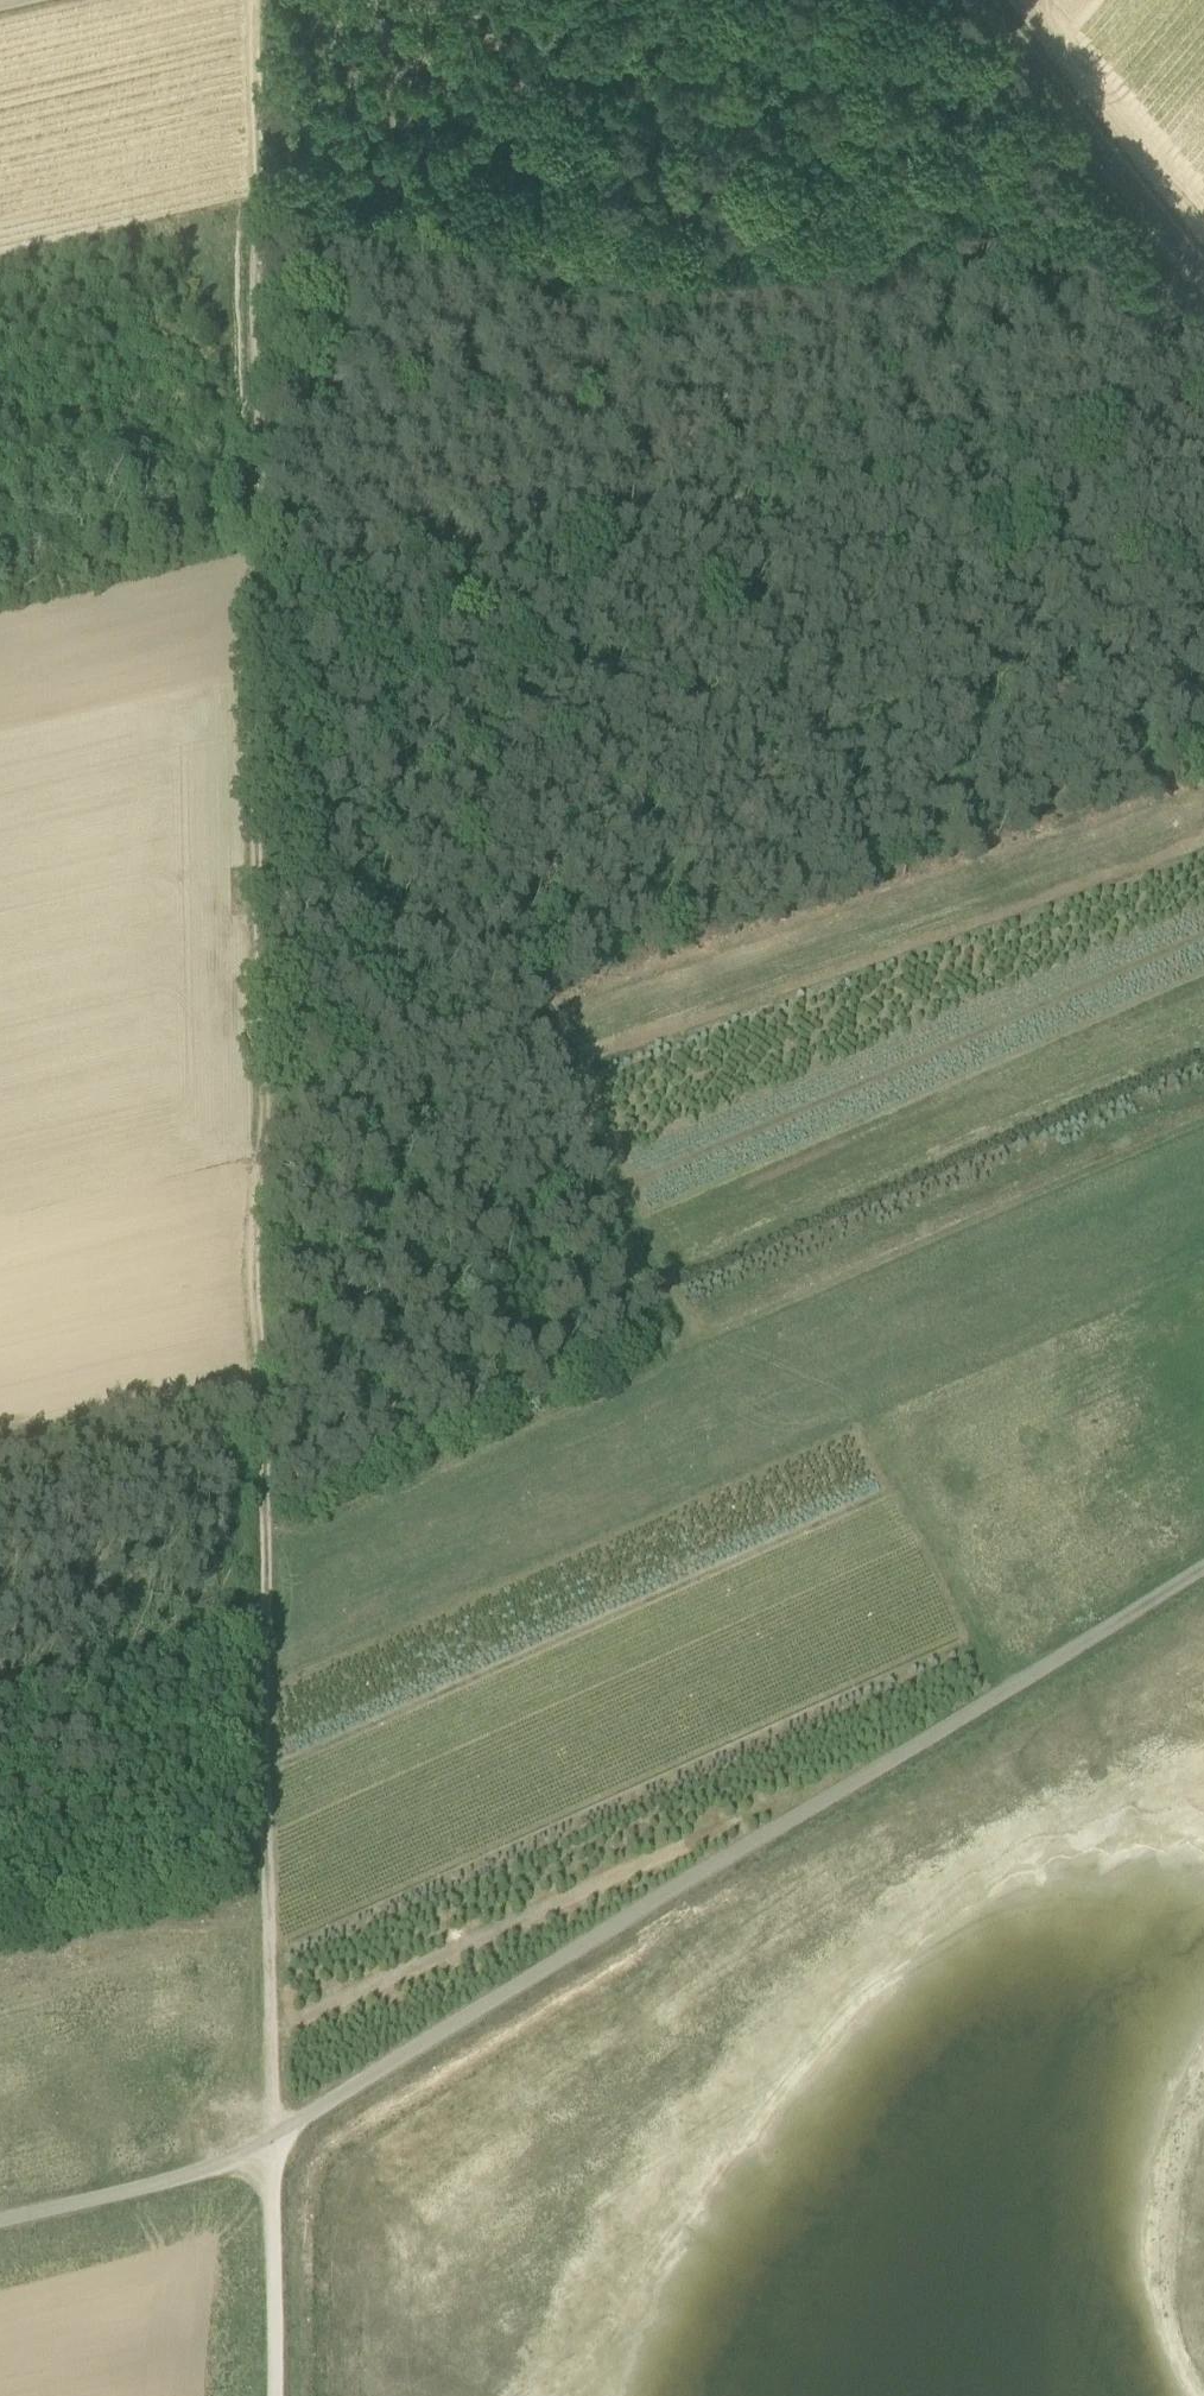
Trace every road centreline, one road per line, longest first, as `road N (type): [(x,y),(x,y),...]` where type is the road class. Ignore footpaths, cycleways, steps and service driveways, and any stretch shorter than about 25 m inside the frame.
road 1 (track): [(276,2138),(249,0)]
road 2 (unclassified): [(0,2220),(183,2180),(276,2138),(1203,1568)]
road 3 (tertiary): [(1203,276),(978,0)]
road 4 (track): [(276,2138),(277,2395)]

